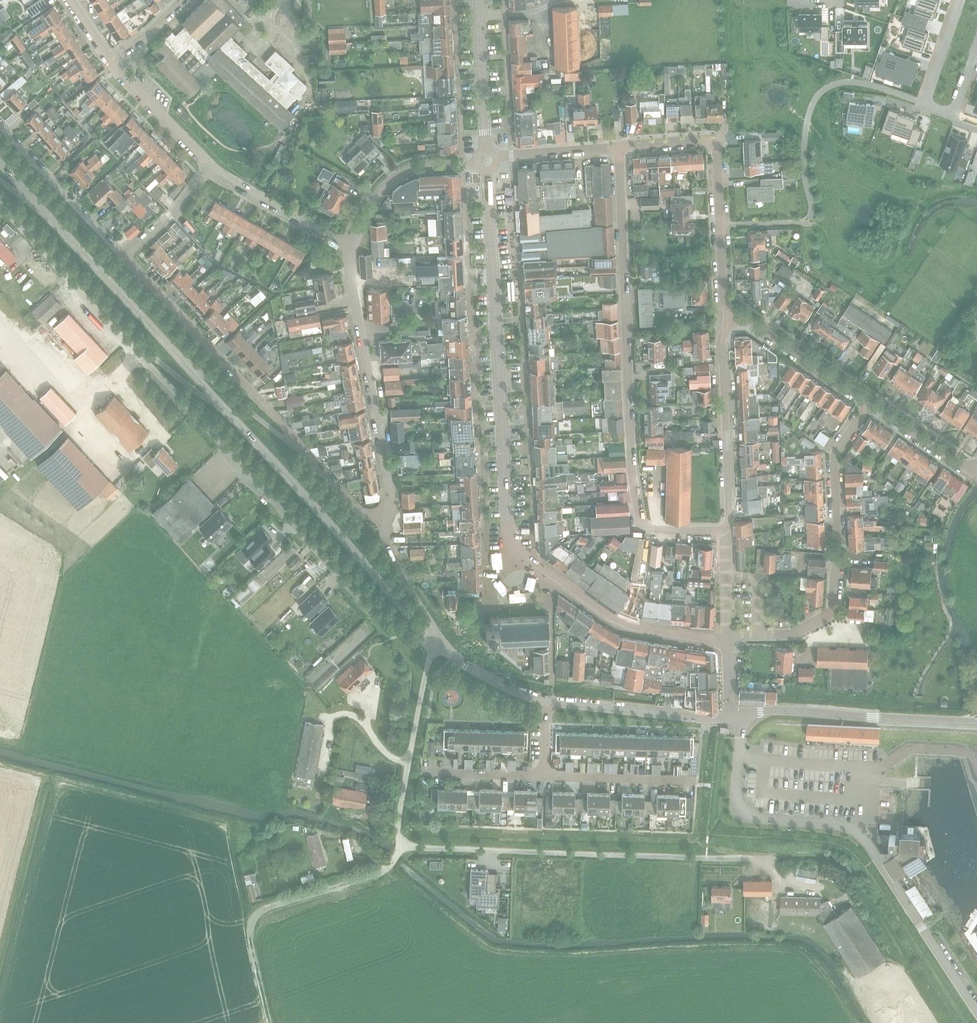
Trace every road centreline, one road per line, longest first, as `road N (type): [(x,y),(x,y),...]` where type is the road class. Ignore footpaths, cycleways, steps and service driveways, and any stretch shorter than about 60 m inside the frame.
road 1 (tertiary): [(727,642),(628,625),(514,546),(487,172)]
road 2 (residential): [(772,874),(729,860),(402,845),(397,818),(436,642)]
road 3 (residential): [(725,530),(654,530),(644,527),(637,510),(619,146)]
road 4 (residential): [(123,339),(387,623),(436,642)]
road 5 (residential): [(976,1013),(855,832),(743,817),(737,717)]
road 6 (residential): [(727,642),(788,634),(831,610),(834,457),(868,406)]
road 7 (unclassified): [(436,642),(224,410)]
road 8 (residential): [(376,521),(390,493),(350,247)]
road 9 (track): [(270,1022),(250,933),(255,914),(379,872),(402,845)]
road 10 (residential): [(299,444),(125,257)]
road 11 (tertiary): [(976,724),(793,711),(737,717)]
road 12 (residential): [(725,530),(721,340),(733,315)]
road 13 (unclassified): [(181,360),(36,200)]
road 14 (residential): [(959,0),(924,103),(954,110),(976,44)]
road 15 (residential): [(737,717),(547,701)]
road 16 (residential): [(125,257),(0,124)]
road 17 (residential): [(123,339),(0,206)]
road 18 (residential): [(733,315),(725,305),(717,139)]
road 19 (residential): [(350,247),(380,183),(421,166),(475,164)]
road 20 (residential): [(350,247),(208,167)]
road 21 (residential): [(868,406),(733,315)]
road 22 (residential): [(544,776),(698,781)]
road 23 (tertiary): [(486,149),(477,0)]
road 24 (residential): [(181,360),(299,444)]
road 25 (residential): [(208,167),(110,61)]
road 26 (residential): [(442,646),(376,521)]
road 27 (residential): [(224,410),(123,339)]
road 28 (residential): [(497,159),(619,146)]
road 29 (residential): [(125,257),(208,167)]
road 30 (residential): [(423,773),(544,776)]

